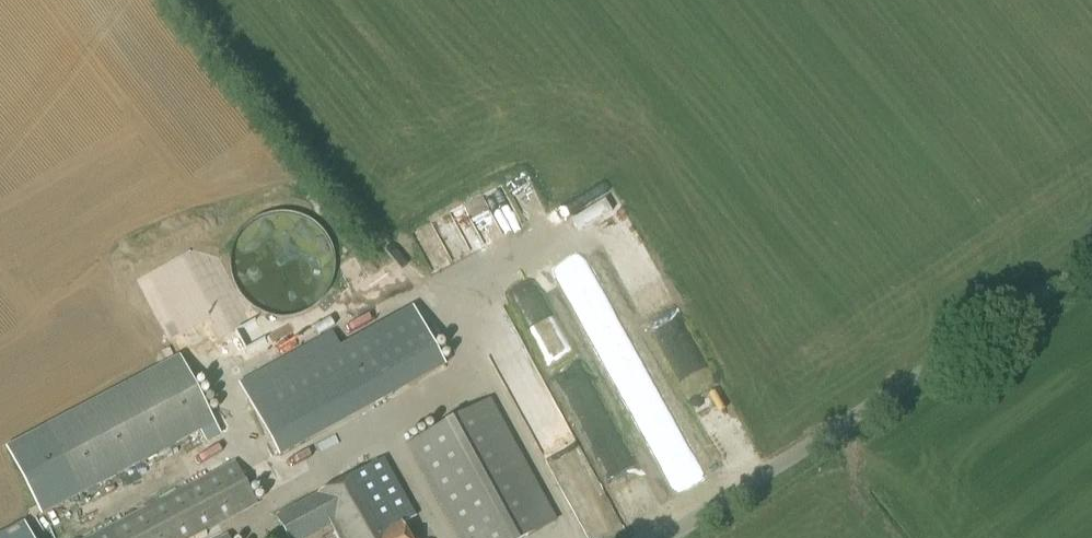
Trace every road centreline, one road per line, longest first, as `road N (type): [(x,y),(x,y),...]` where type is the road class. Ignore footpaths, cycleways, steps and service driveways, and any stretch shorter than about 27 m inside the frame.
road 1 (unclassified): [(677,537),(1091,267)]

